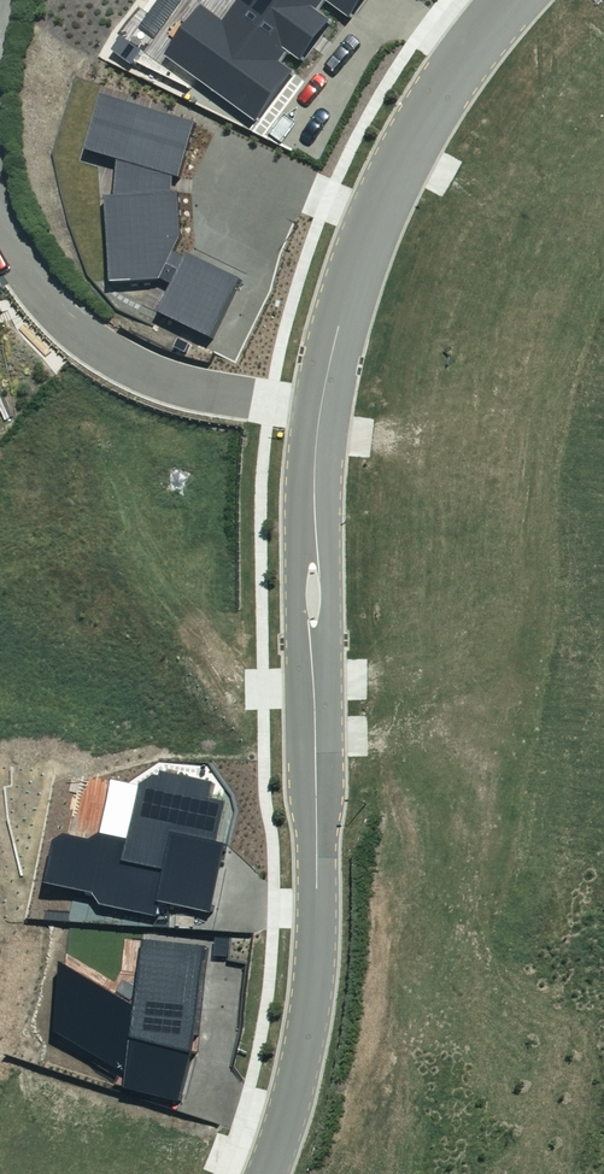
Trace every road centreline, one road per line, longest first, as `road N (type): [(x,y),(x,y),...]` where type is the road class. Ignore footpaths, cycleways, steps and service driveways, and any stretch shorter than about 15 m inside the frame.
road 1 (residential): [(267,1173),(304,1042),(315,947),(310,655)]
road 2 (residential): [(320,412),(371,222),(431,109),(511,0)]
road 3 (residential): [(320,412),(206,393),(133,371),(69,327),(21,268),(0,225)]
road 4 (unknown): [(311,687),(0,663)]
road 5 (residential): [(315,534),(329,603),(310,655)]
road 6 (residential): [(310,655),(299,587),(315,534)]
road 7 (residential): [(315,534),(320,412)]

